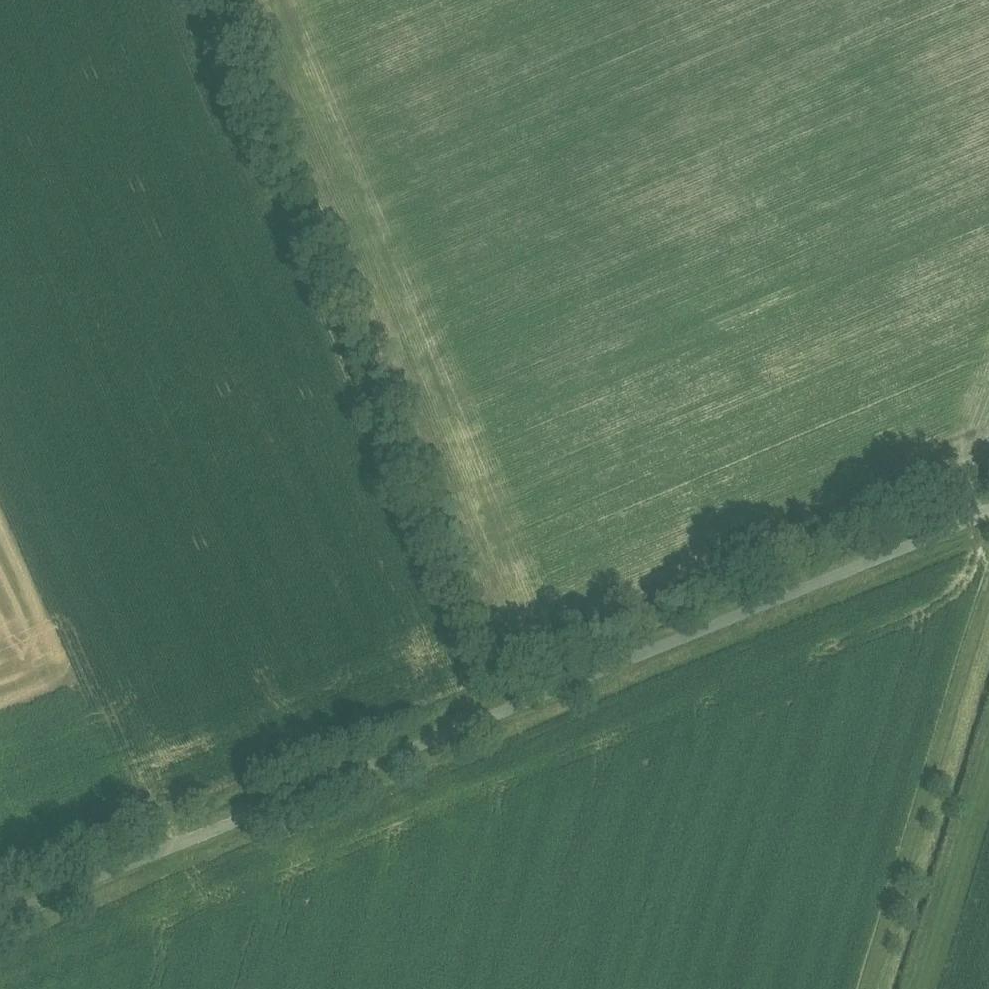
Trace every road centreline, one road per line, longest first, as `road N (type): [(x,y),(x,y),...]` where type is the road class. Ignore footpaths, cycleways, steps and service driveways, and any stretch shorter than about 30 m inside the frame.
road 1 (unclassified): [(988,520),(0,923)]

